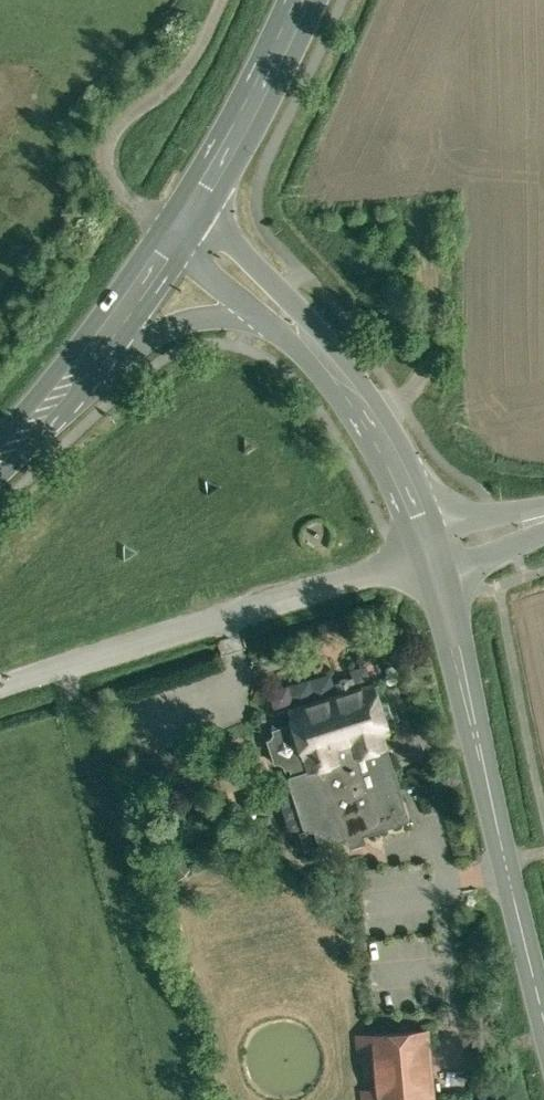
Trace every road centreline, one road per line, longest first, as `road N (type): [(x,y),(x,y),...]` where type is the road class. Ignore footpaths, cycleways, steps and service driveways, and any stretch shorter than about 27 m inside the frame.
road 1 (tertiary): [(431,561),(543,1011)]
road 2 (unclassified): [(431,561),(0,689)]
road 3 (secondary): [(431,561),(402,479),(345,385),(286,320)]
road 4 (primary): [(178,230),(299,0)]
road 5 (secondary): [(85,357),(183,322),(229,314),(286,320)]
road 6 (primary): [(85,357),(178,230)]
road 7 (secondary): [(286,320),(178,230)]
road 8 (primary): [(0,452),(85,357)]

